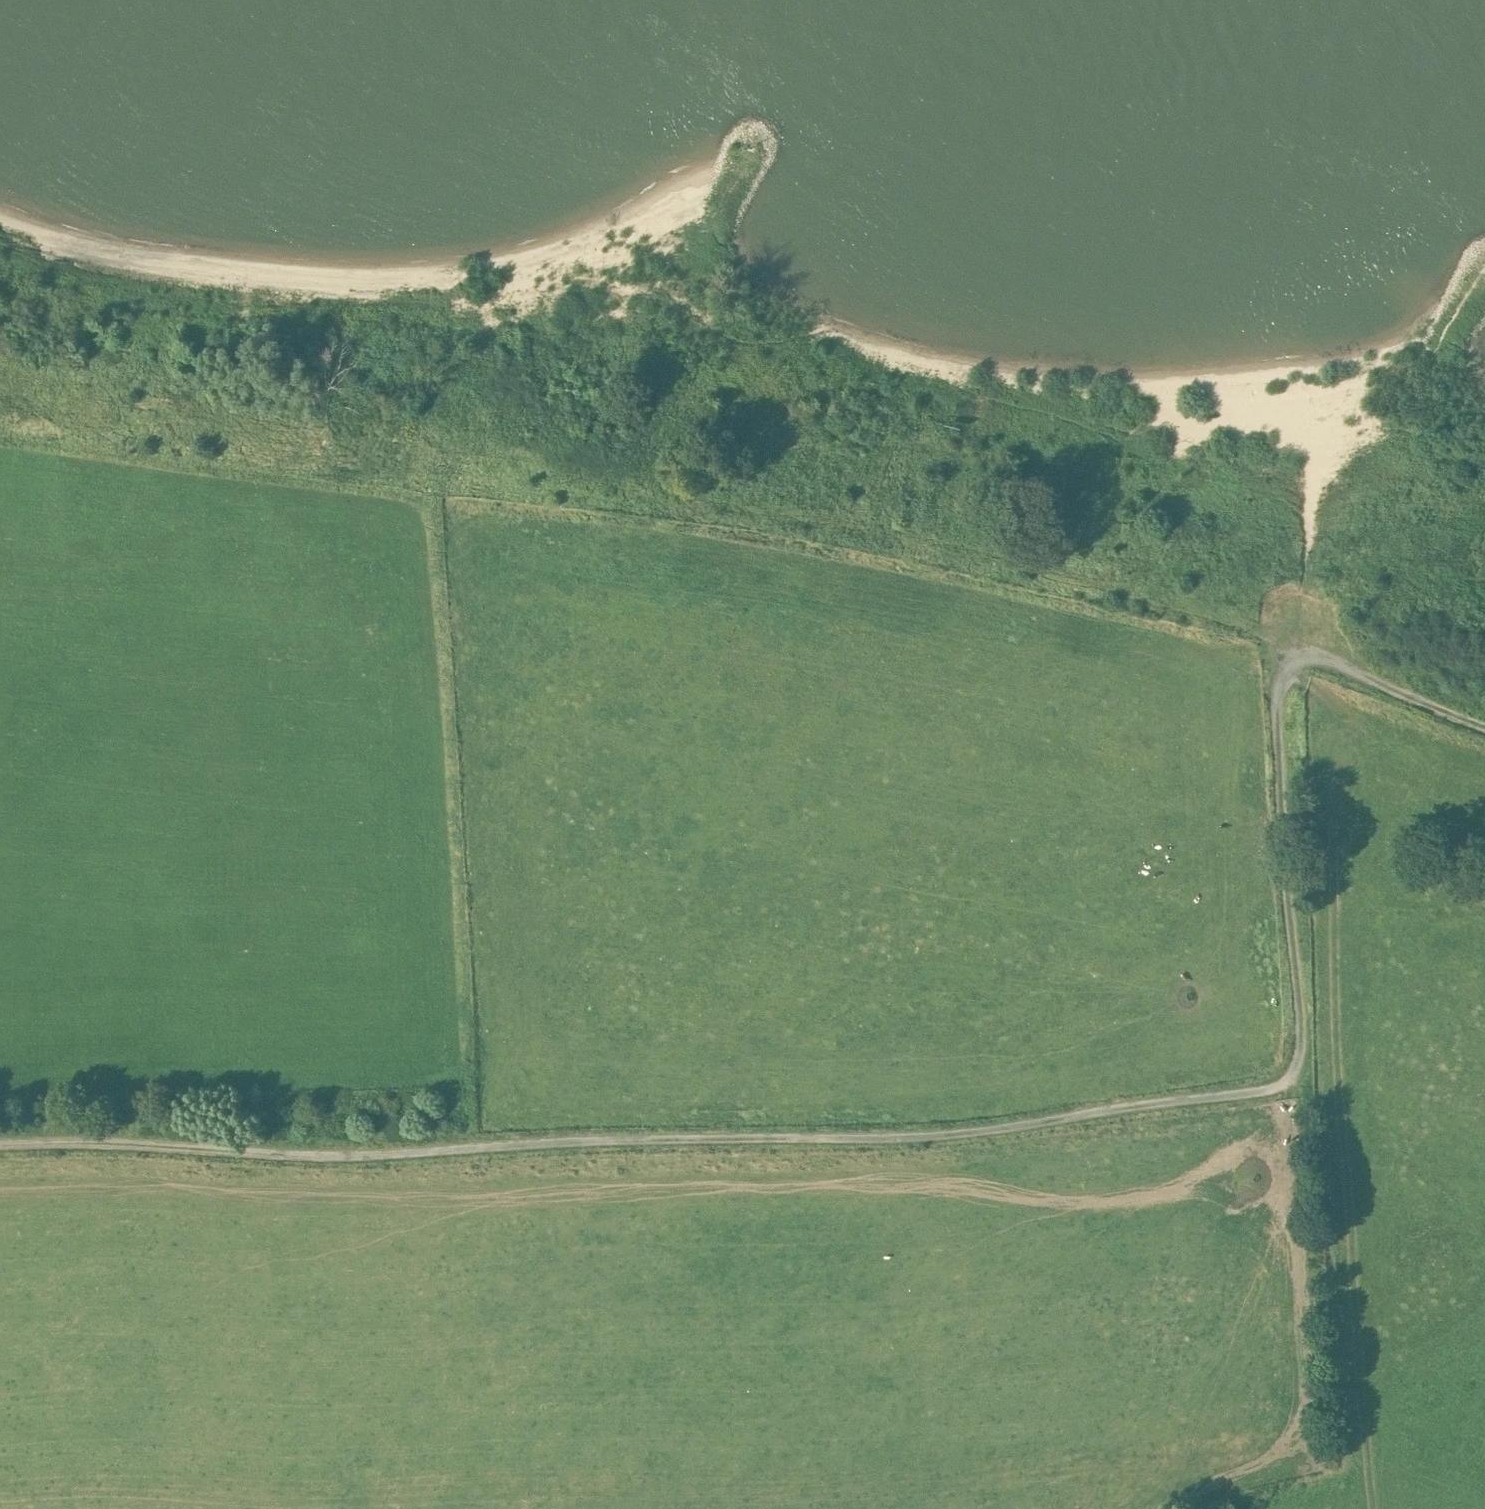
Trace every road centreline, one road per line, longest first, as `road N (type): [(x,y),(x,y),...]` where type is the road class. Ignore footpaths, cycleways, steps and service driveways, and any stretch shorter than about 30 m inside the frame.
road 1 (track): [(1484,726),(1329,660),(1284,672),(1300,1048),(1293,1075),(1278,1088),(917,1136),(644,1138),(365,1154),(0,1144)]
road 2 (track): [(1305,661),(1273,634),(1228,618),(903,535),(661,499),(515,463),(0,383)]

